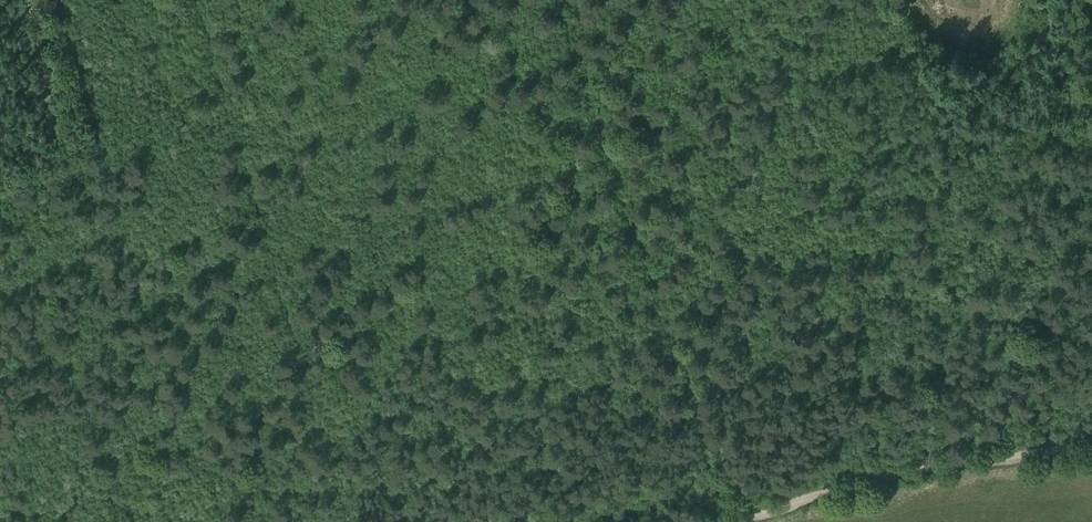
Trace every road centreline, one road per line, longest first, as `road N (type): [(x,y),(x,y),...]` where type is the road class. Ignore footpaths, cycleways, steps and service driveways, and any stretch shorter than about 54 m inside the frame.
road 1 (unclassified): [(720,521),(958,462),(1091,448)]

